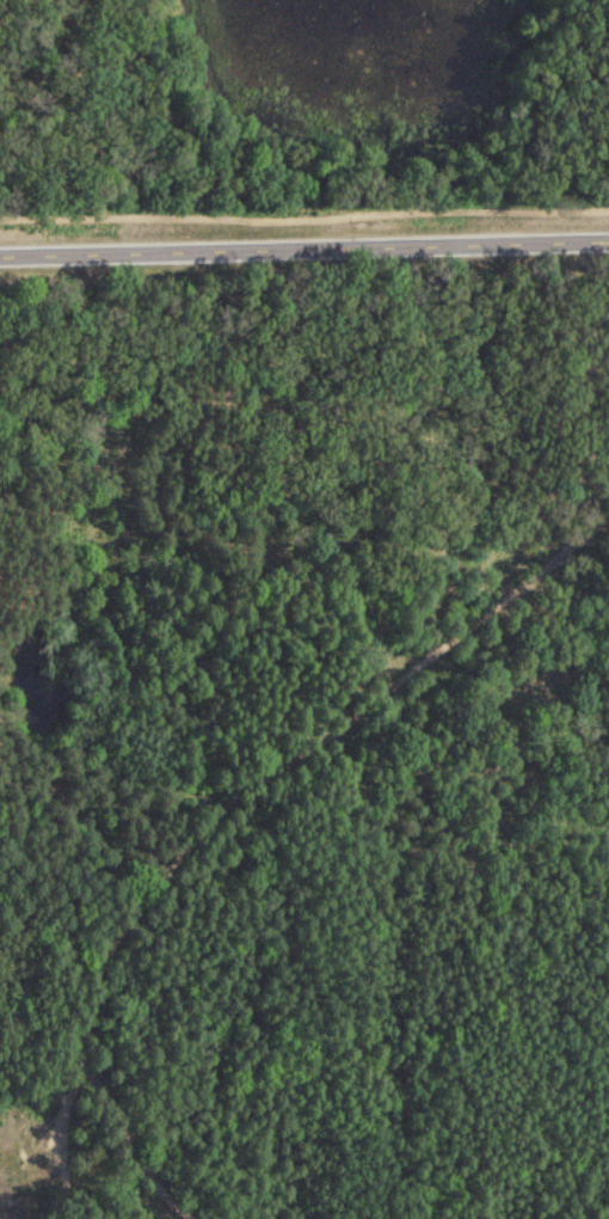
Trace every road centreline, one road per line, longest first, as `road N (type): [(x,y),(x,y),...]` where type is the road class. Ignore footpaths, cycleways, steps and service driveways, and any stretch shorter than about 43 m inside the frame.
road 1 (track): [(608,500),(202,841),(109,981),(51,1101),(64,1218)]
road 2 (tertiary): [(0,257),(608,240)]
road 3 (track): [(79,1043),(152,1188),(182,1218)]

